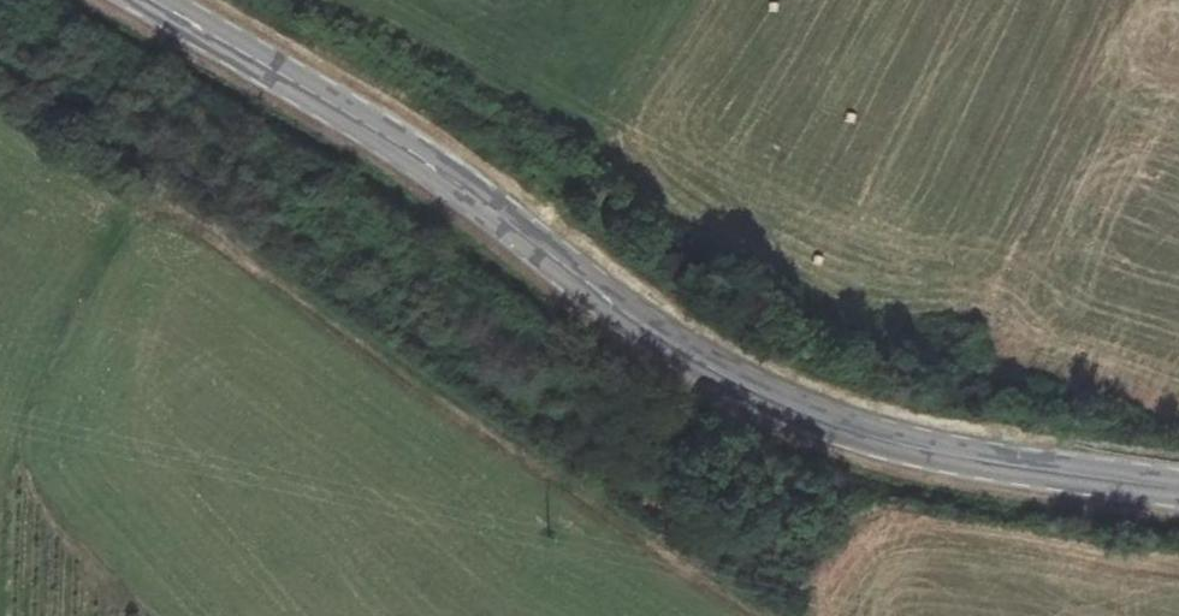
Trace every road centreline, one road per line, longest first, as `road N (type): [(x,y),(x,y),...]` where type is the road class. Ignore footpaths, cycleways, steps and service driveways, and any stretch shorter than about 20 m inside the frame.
road 1 (tertiary): [(1178,488),(971,463),(789,408),(669,344),(394,142),(144,0)]
road 2 (track): [(761,615),(166,209)]

